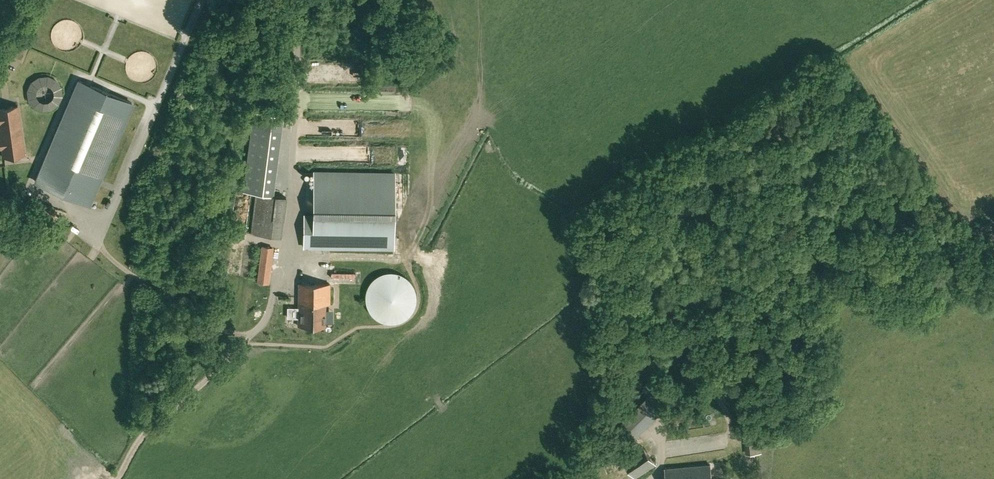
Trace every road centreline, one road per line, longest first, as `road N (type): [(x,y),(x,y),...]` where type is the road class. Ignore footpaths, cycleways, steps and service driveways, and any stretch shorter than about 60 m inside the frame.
road 1 (residential): [(993,223),(806,291),(668,410),(658,432),(662,462)]
road 2 (track): [(99,243),(110,259),(211,326),(256,331)]

